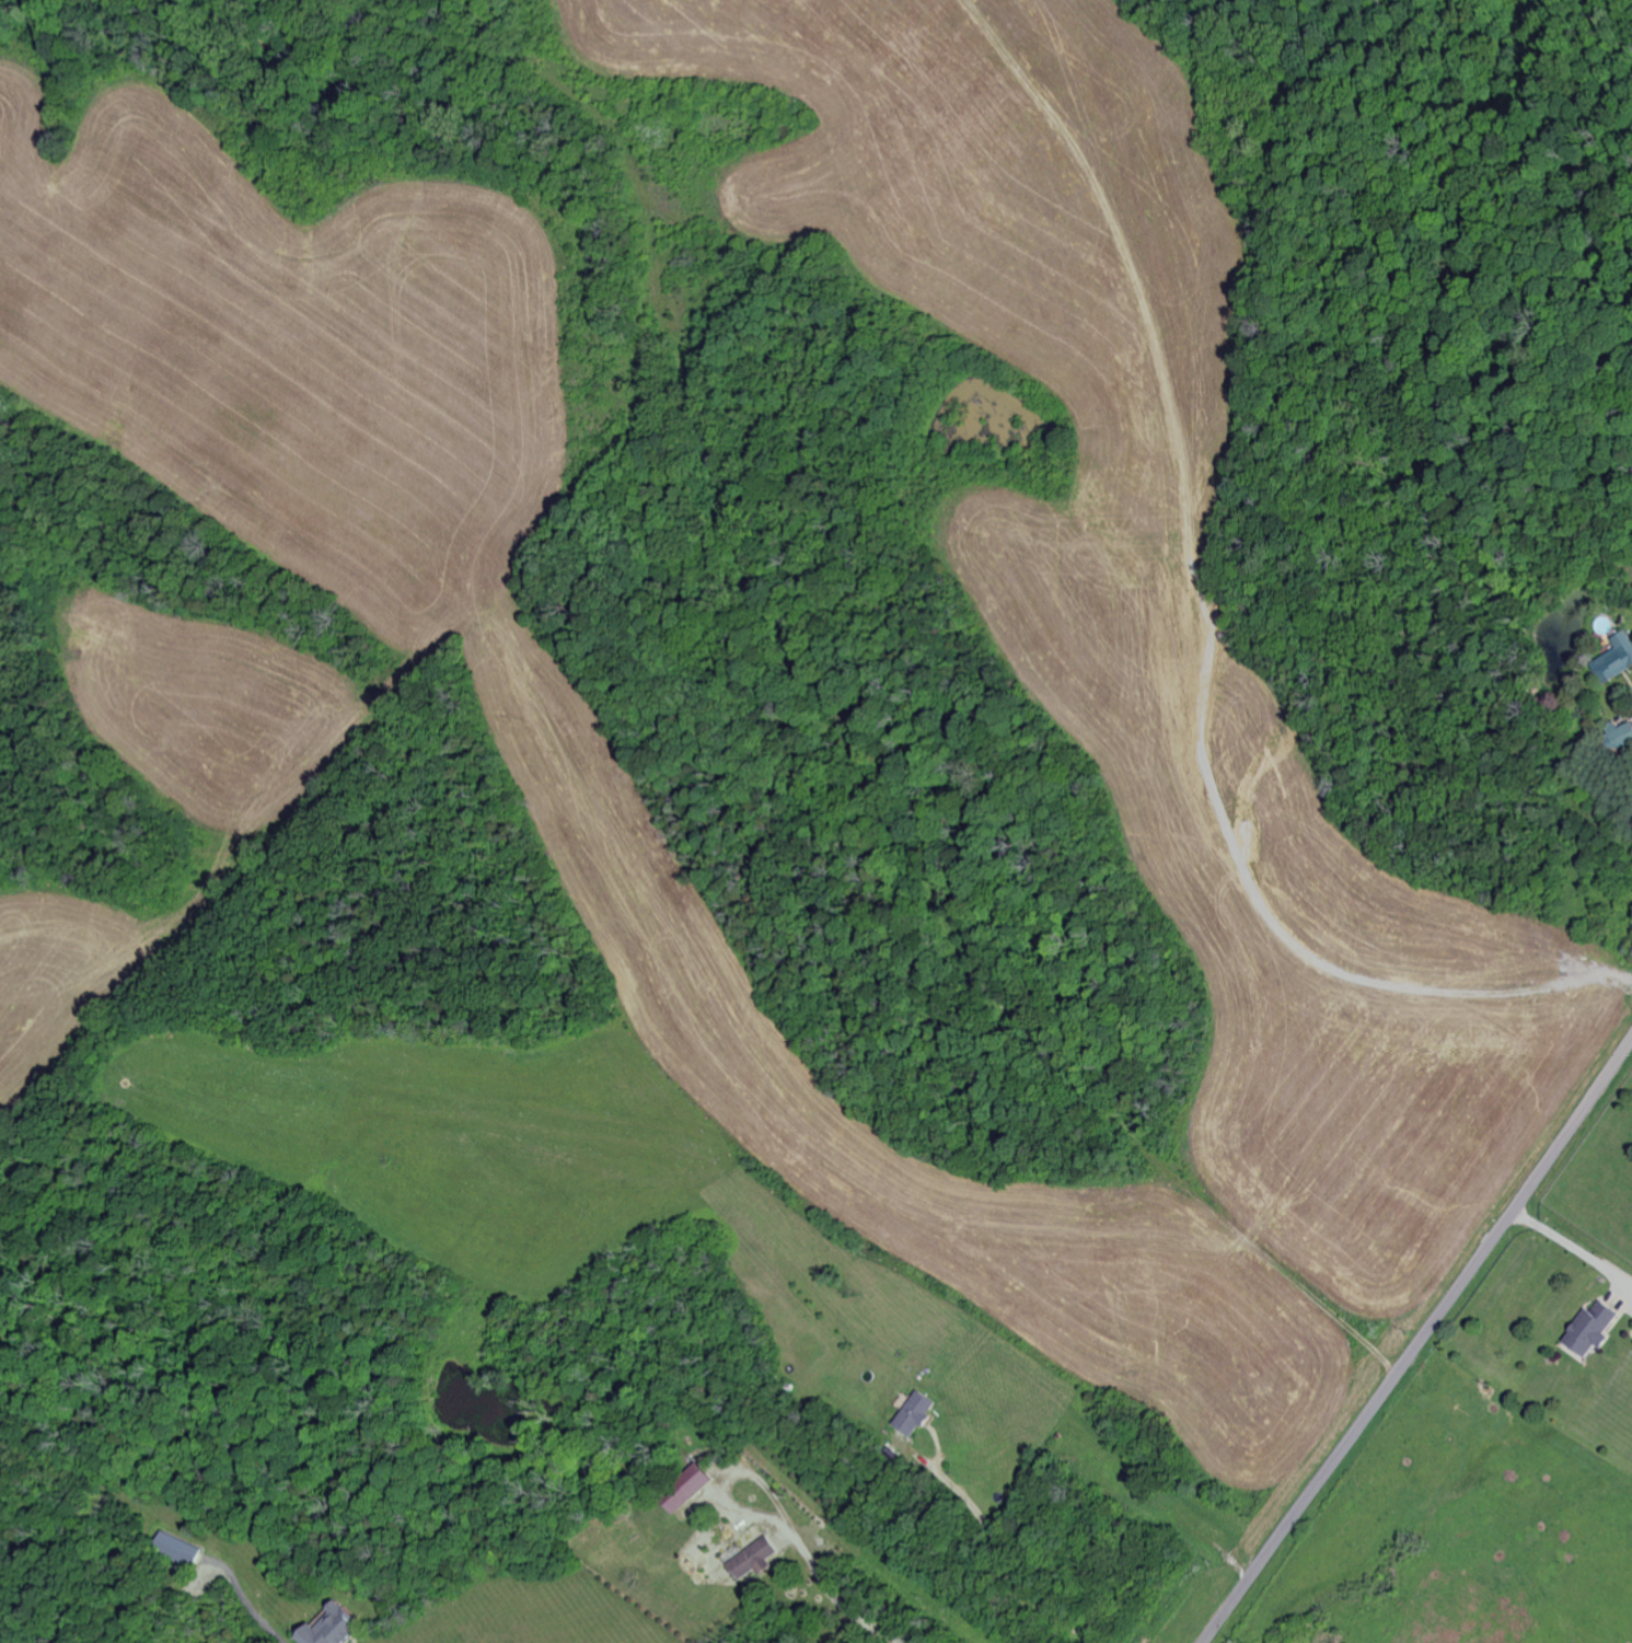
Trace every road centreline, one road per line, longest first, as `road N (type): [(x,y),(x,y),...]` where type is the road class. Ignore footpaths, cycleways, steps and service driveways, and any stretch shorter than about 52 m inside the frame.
road 1 (residential): [(1424,1340),(1286,1236),(1058,997),(939,847),(848,637),(807,572),(776,491),(776,468),(727,404),(685,269),(678,171),(594,72),(416,0)]
road 2 (residential): [(1204,1642),(1631,1044)]

